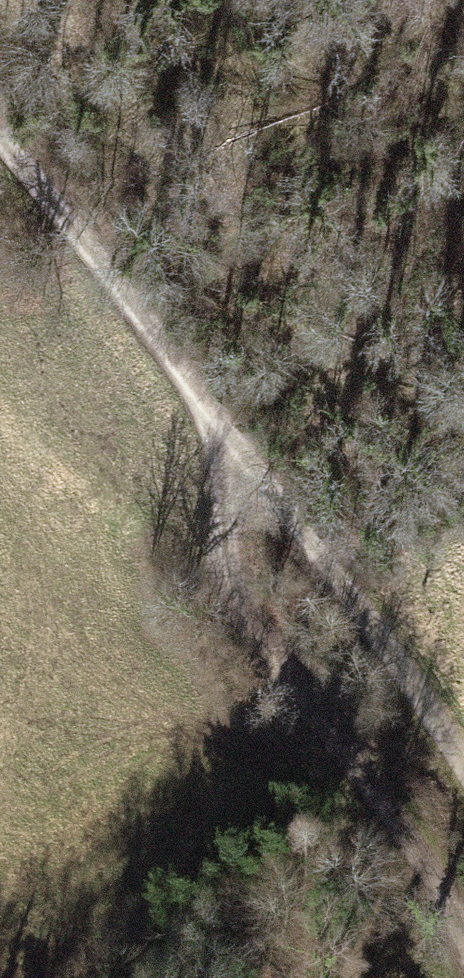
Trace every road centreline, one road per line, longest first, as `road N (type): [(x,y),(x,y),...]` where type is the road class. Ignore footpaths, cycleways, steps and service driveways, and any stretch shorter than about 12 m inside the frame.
road 1 (track): [(463,764),(320,499),(188,309),(0,77)]
road 2 (track): [(225,363),(218,492),(229,592),(463,929)]

